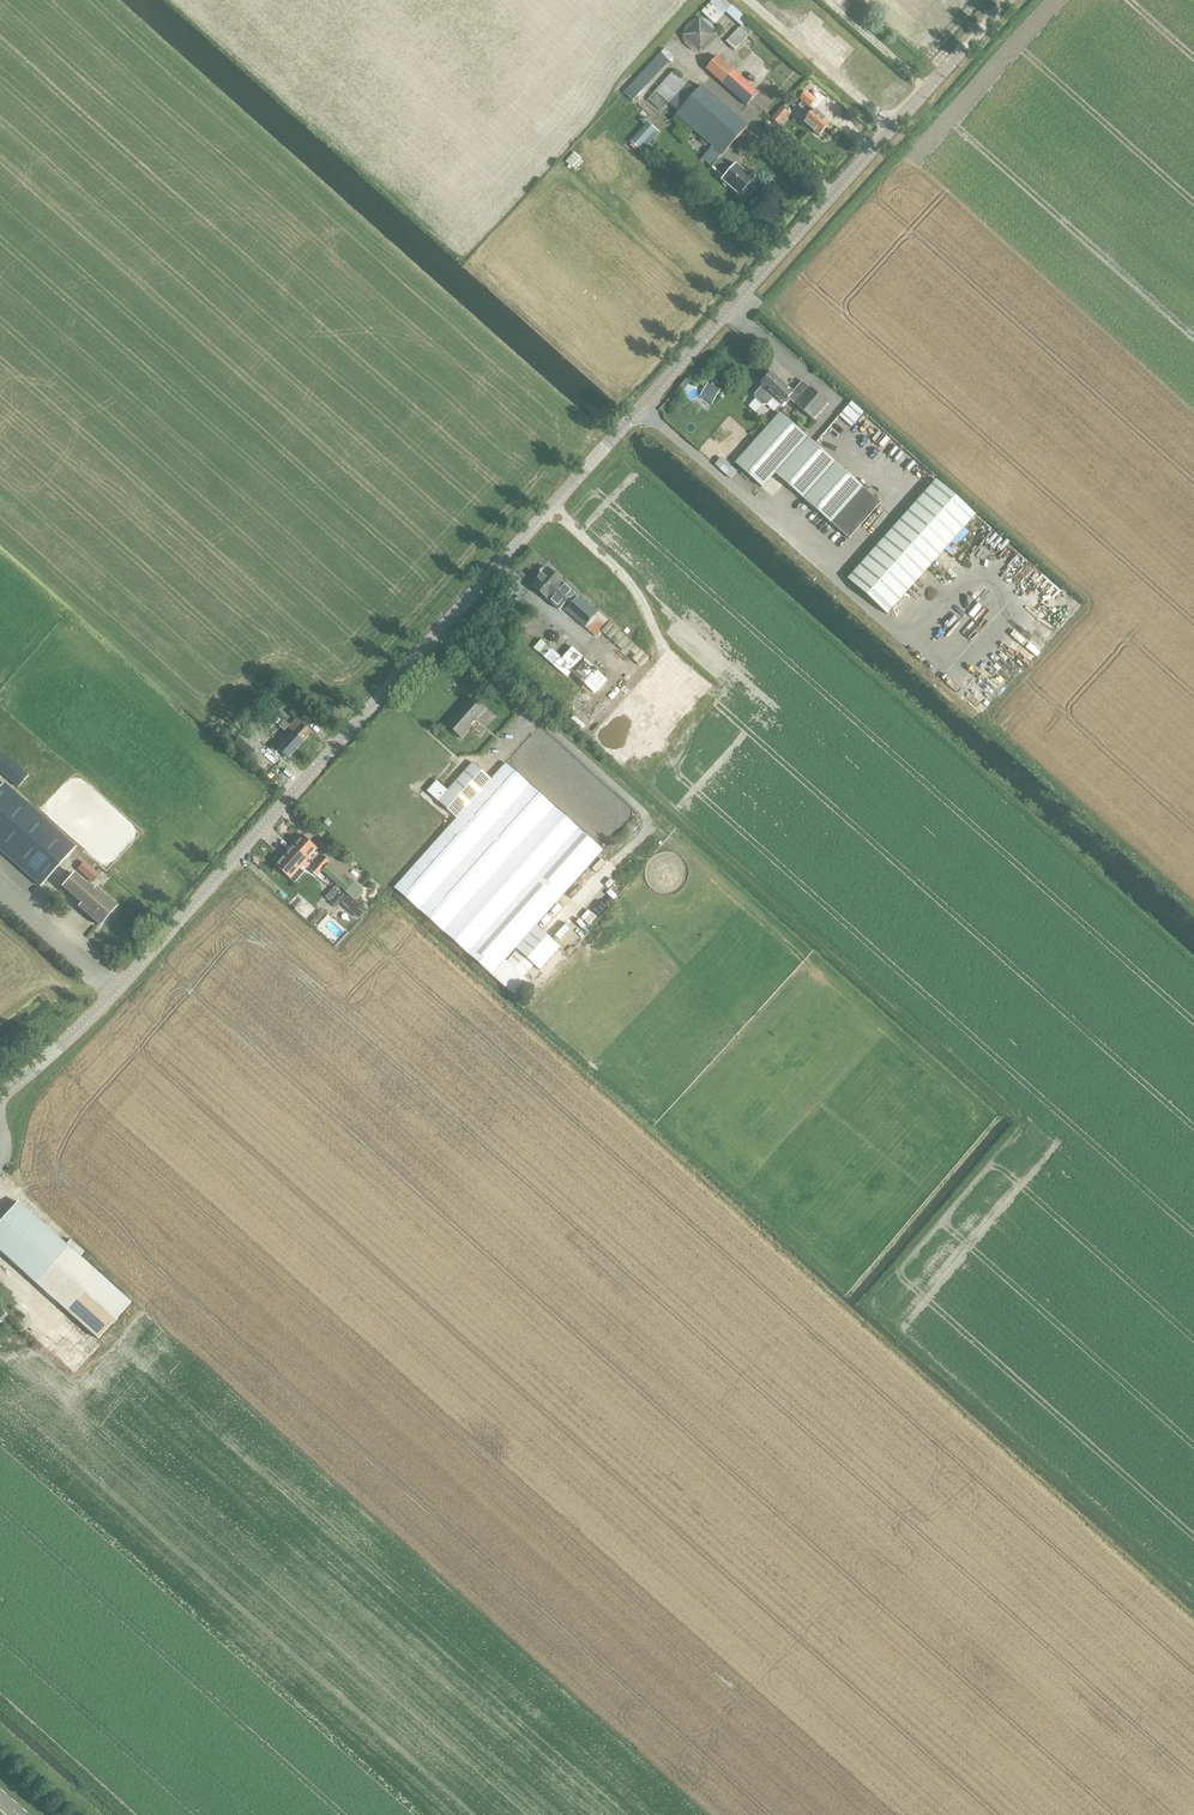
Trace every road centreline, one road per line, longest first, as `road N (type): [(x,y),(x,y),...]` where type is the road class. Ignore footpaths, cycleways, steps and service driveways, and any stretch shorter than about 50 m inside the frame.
road 1 (unclassified): [(0,1095),(111,1000),(1005,0)]

